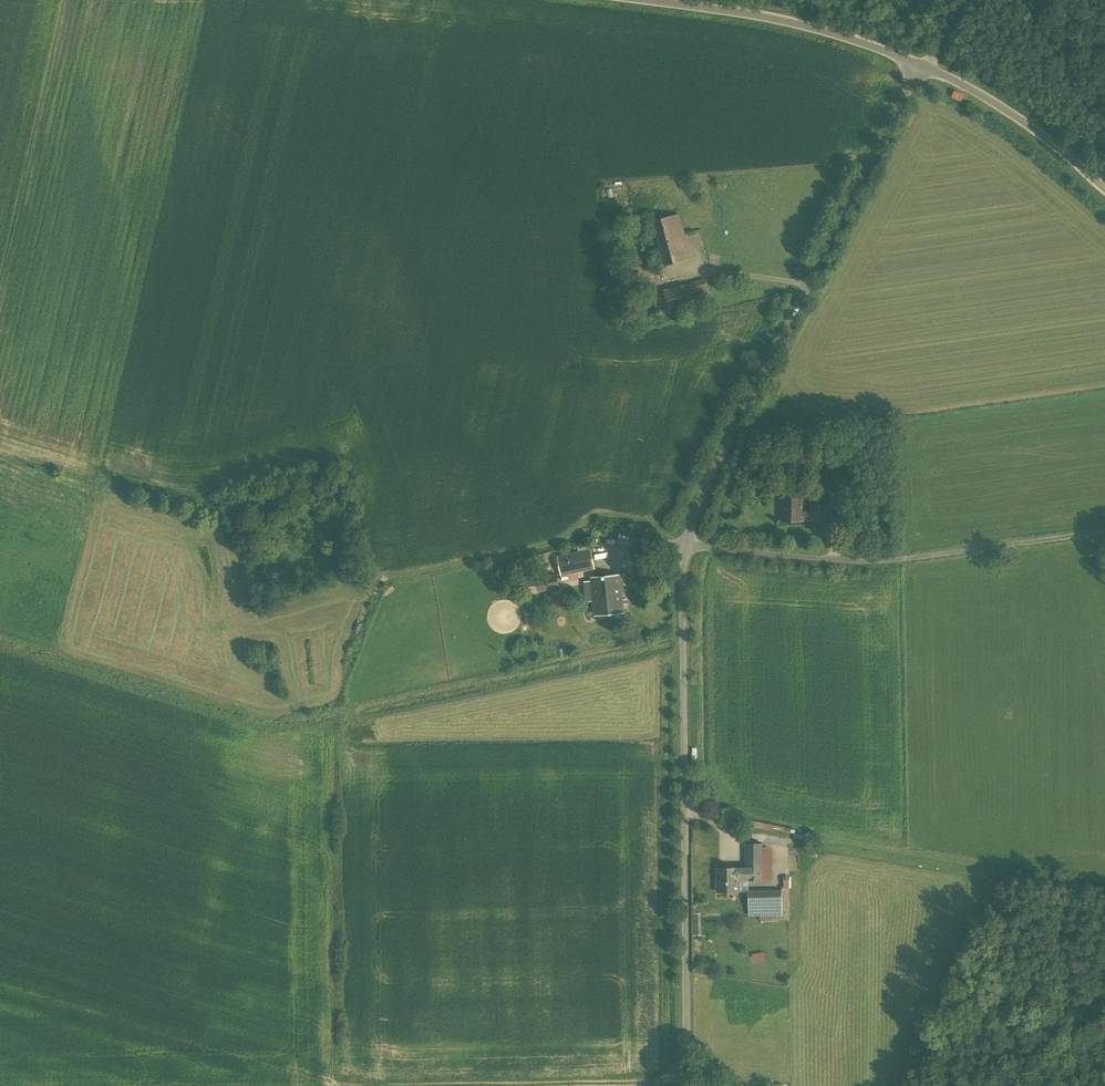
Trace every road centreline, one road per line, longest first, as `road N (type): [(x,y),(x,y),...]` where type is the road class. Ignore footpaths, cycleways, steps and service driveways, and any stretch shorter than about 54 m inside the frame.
road 1 (unclassified): [(686,545),(686,1085)]
road 2 (unclassified): [(922,66),(723,449),(686,545)]
road 3 (unclassified): [(686,545),(869,560),(1104,529)]
road 4 (unclassified): [(651,0),(832,32),(922,66)]
road 5 (unclassified): [(922,66),(1009,111),(1104,188)]

